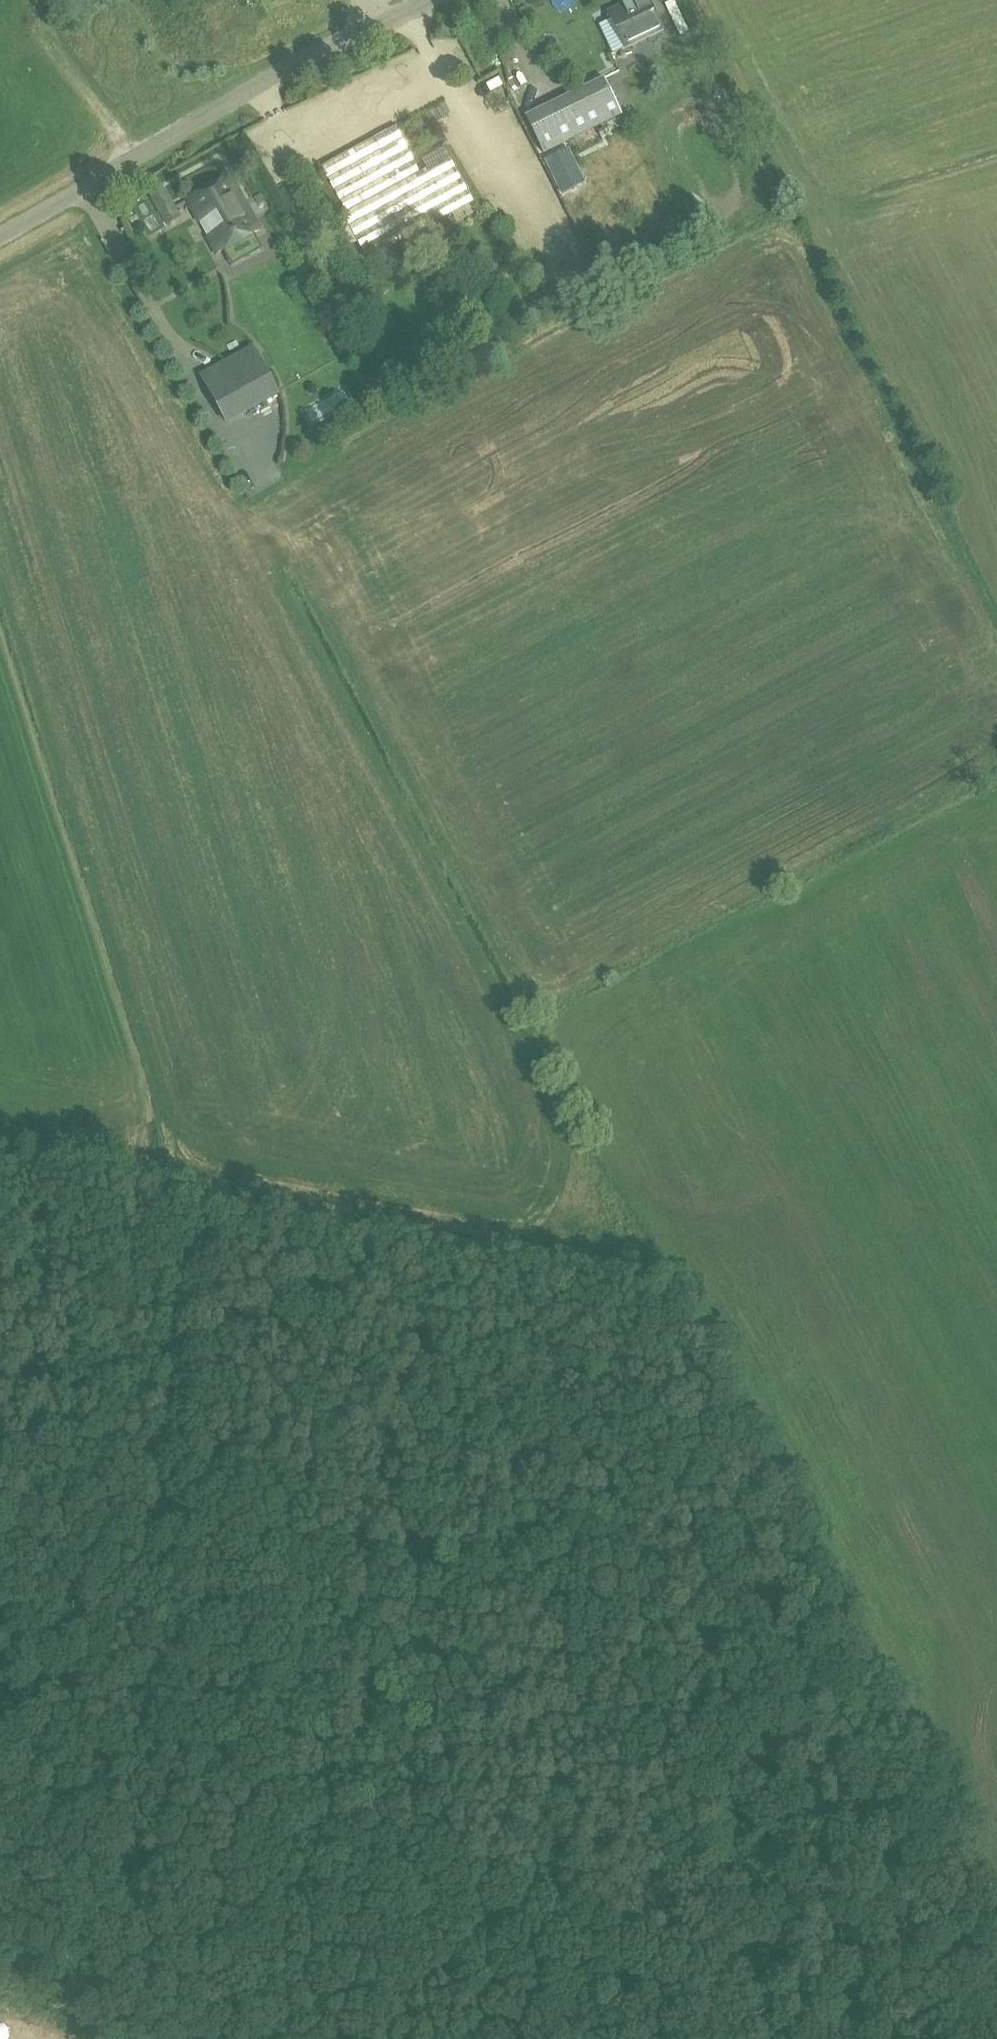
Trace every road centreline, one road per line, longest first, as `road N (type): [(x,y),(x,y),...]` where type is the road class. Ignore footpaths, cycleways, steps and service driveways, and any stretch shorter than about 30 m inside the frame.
road 1 (unclassified): [(0,234),(280,72),(427,0)]

